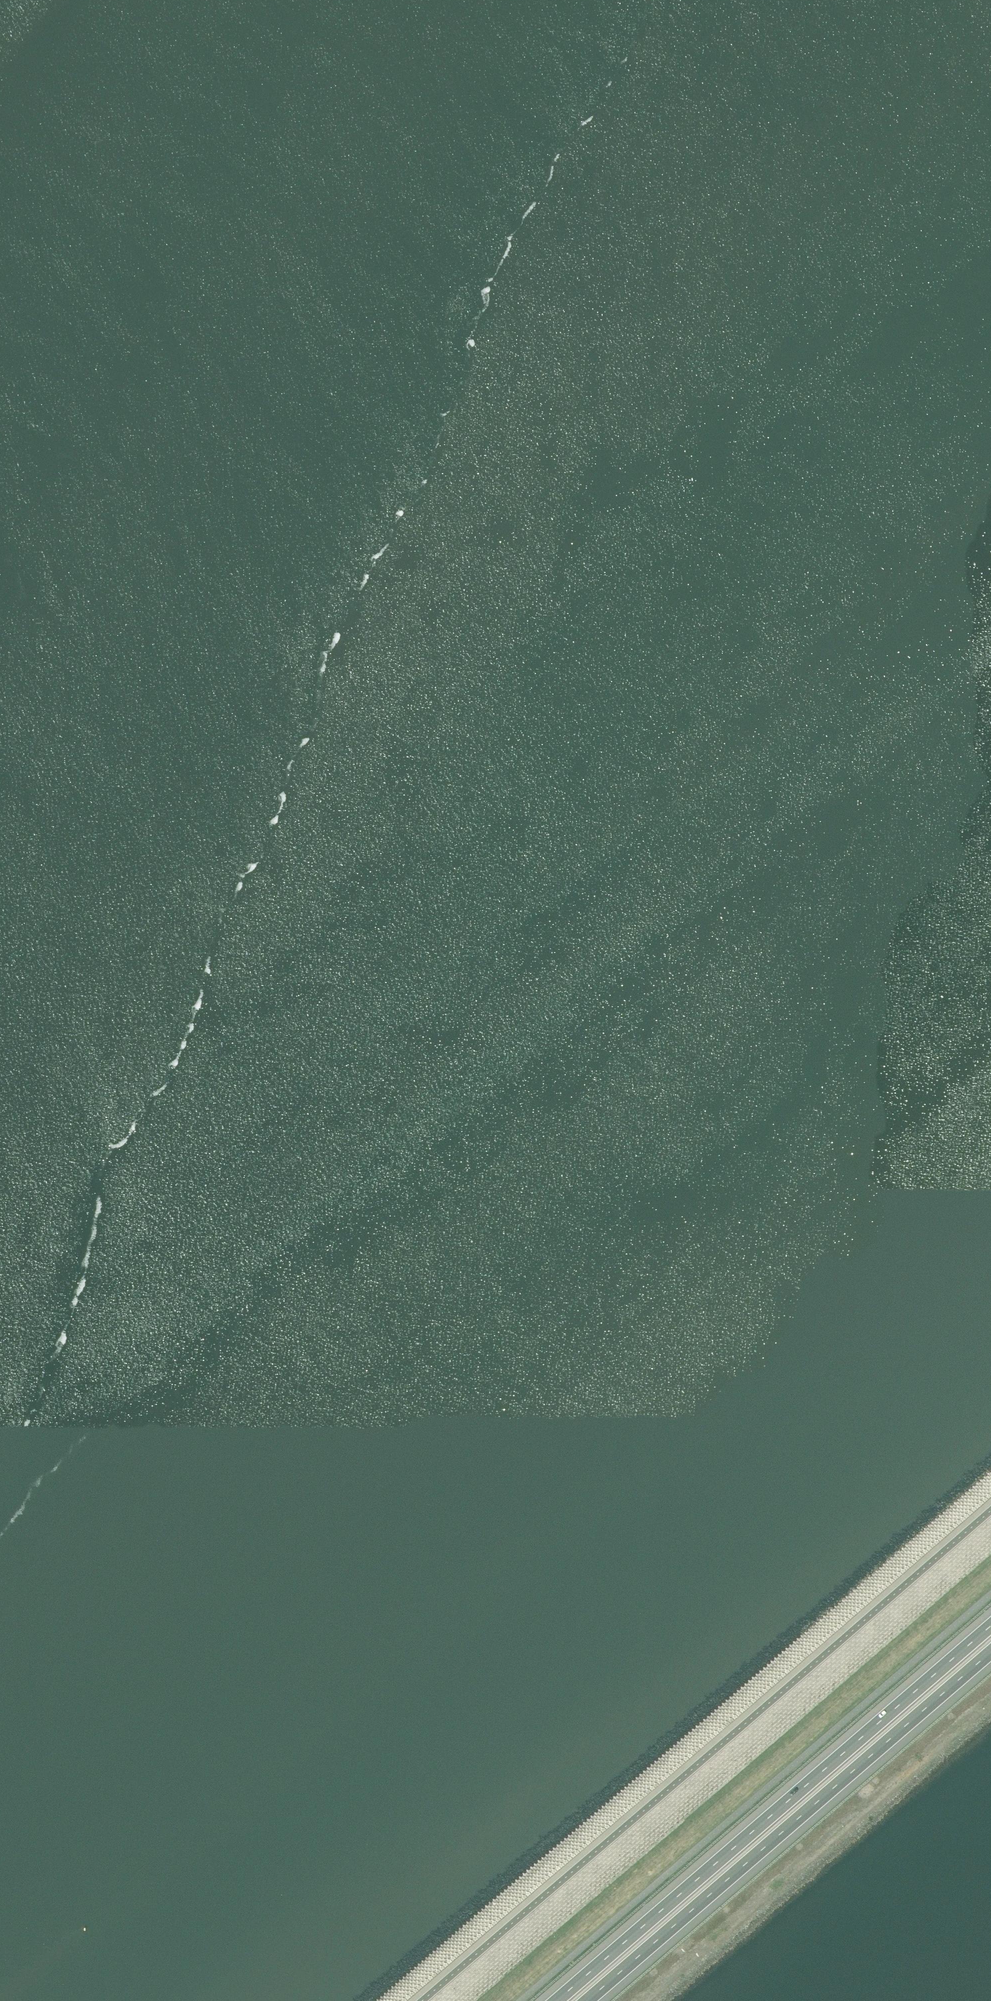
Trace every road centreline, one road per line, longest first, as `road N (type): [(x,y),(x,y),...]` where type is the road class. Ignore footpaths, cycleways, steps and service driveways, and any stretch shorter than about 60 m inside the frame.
road 1 (motorway): [(990,1623),(553,2000)]
road 2 (motorway): [(587,2000),(990,1652)]

